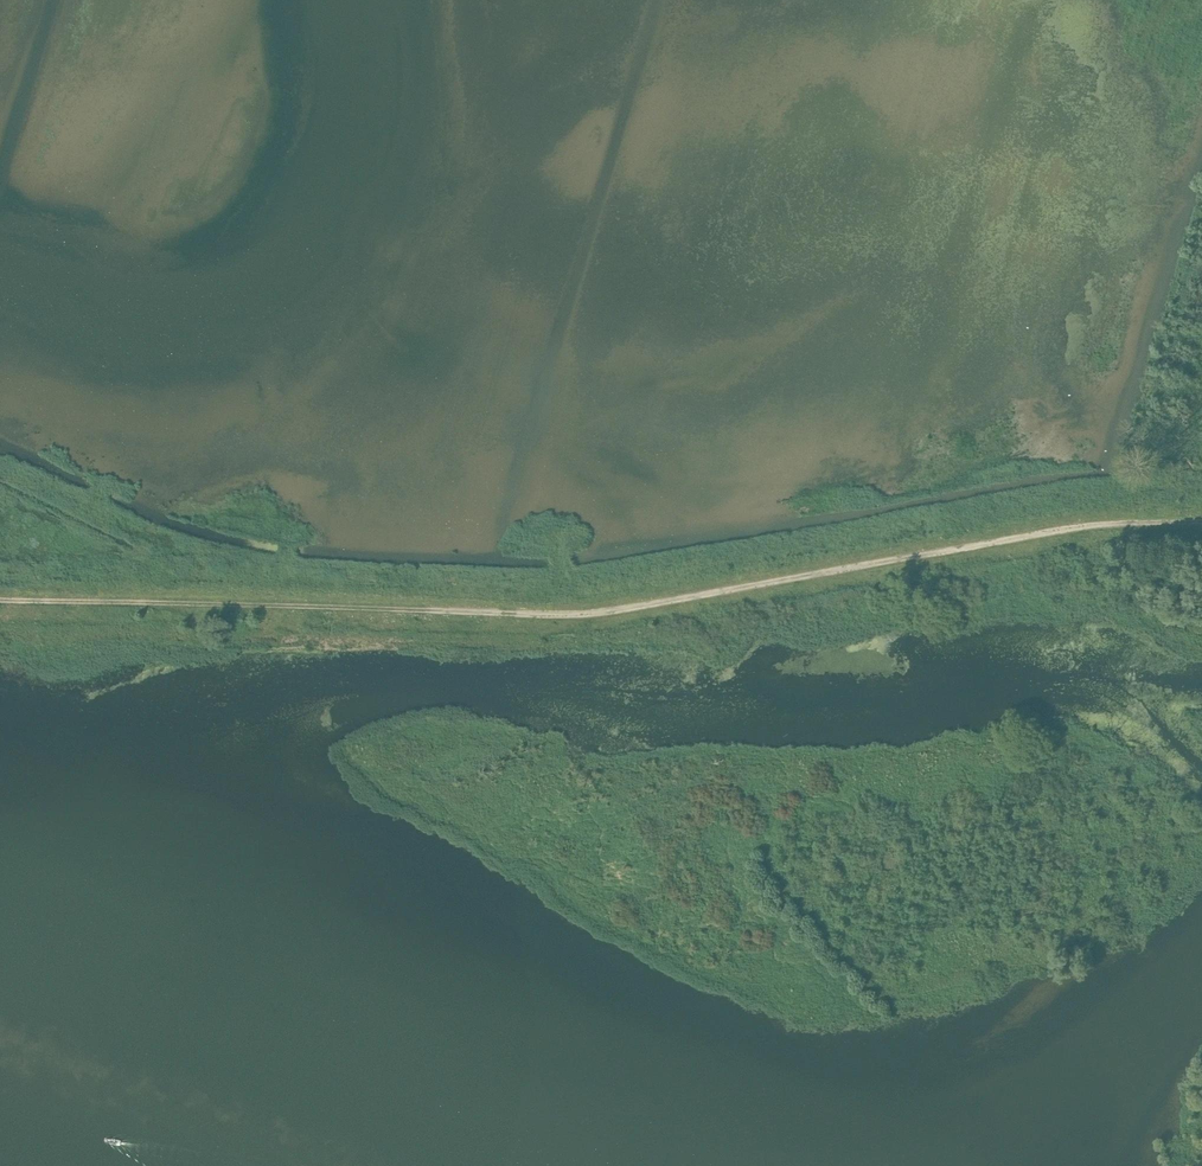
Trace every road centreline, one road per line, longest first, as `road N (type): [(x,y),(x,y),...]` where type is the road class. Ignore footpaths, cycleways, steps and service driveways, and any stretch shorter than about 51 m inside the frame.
road 1 (track): [(0,600),(607,613),(1083,527),(1201,520)]

